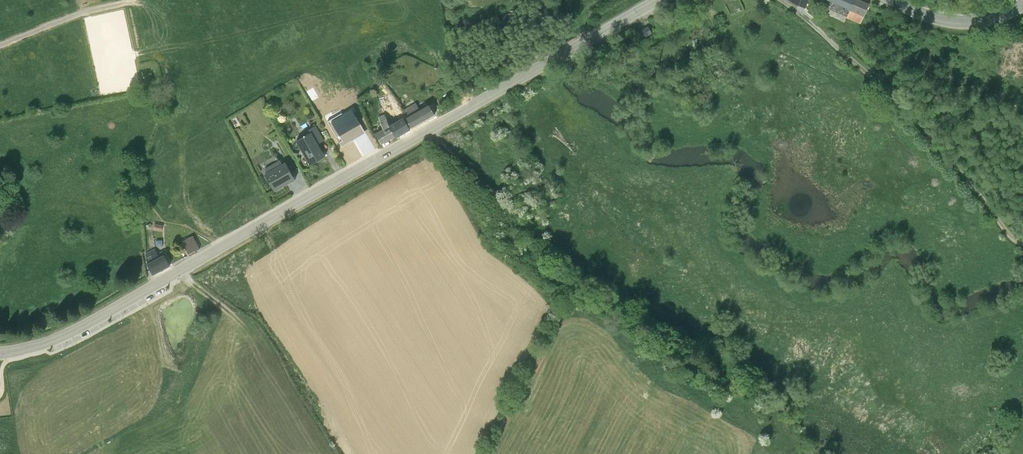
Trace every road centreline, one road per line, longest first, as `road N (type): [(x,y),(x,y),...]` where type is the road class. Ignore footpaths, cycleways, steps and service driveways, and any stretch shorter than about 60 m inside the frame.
road 1 (tertiary): [(0,351),(90,321),(657,0)]
road 2 (track): [(1022,246),(881,87),(780,0)]
road 3 (tertiary): [(886,0),(977,21),(1022,5)]

